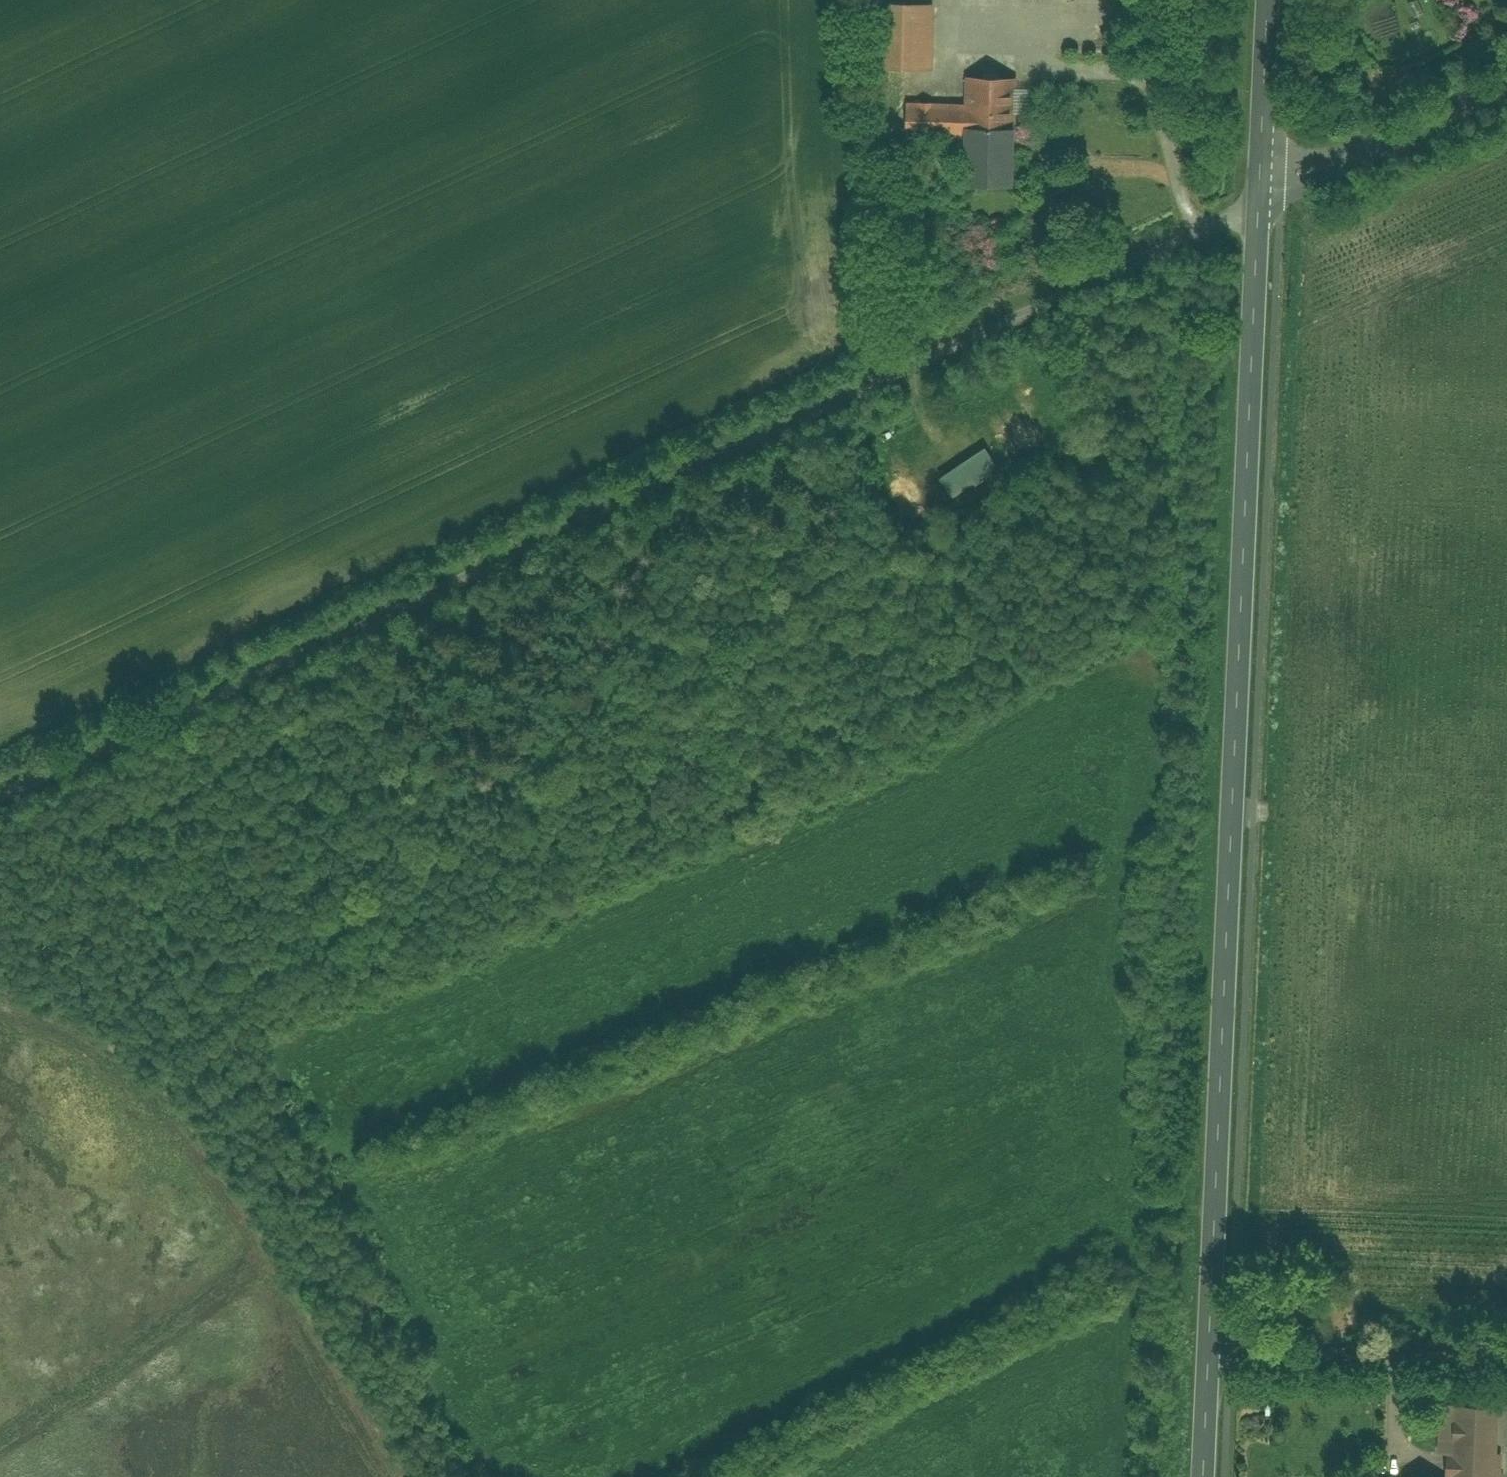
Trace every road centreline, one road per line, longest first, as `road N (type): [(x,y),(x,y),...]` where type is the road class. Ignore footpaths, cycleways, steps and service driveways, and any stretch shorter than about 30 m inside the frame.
road 1 (track): [(1190,237),(0,790)]
road 2 (tertiary): [(1206,1350),(1255,213)]
road 3 (unclassified): [(1206,1350),(1506,1361)]
road 4 (residential): [(1255,213),(1276,183),(1506,82)]
road 5 (tertiary): [(1255,213),(1264,0)]
road 6 (tertiary): [(1200,1476),(1206,1350)]

